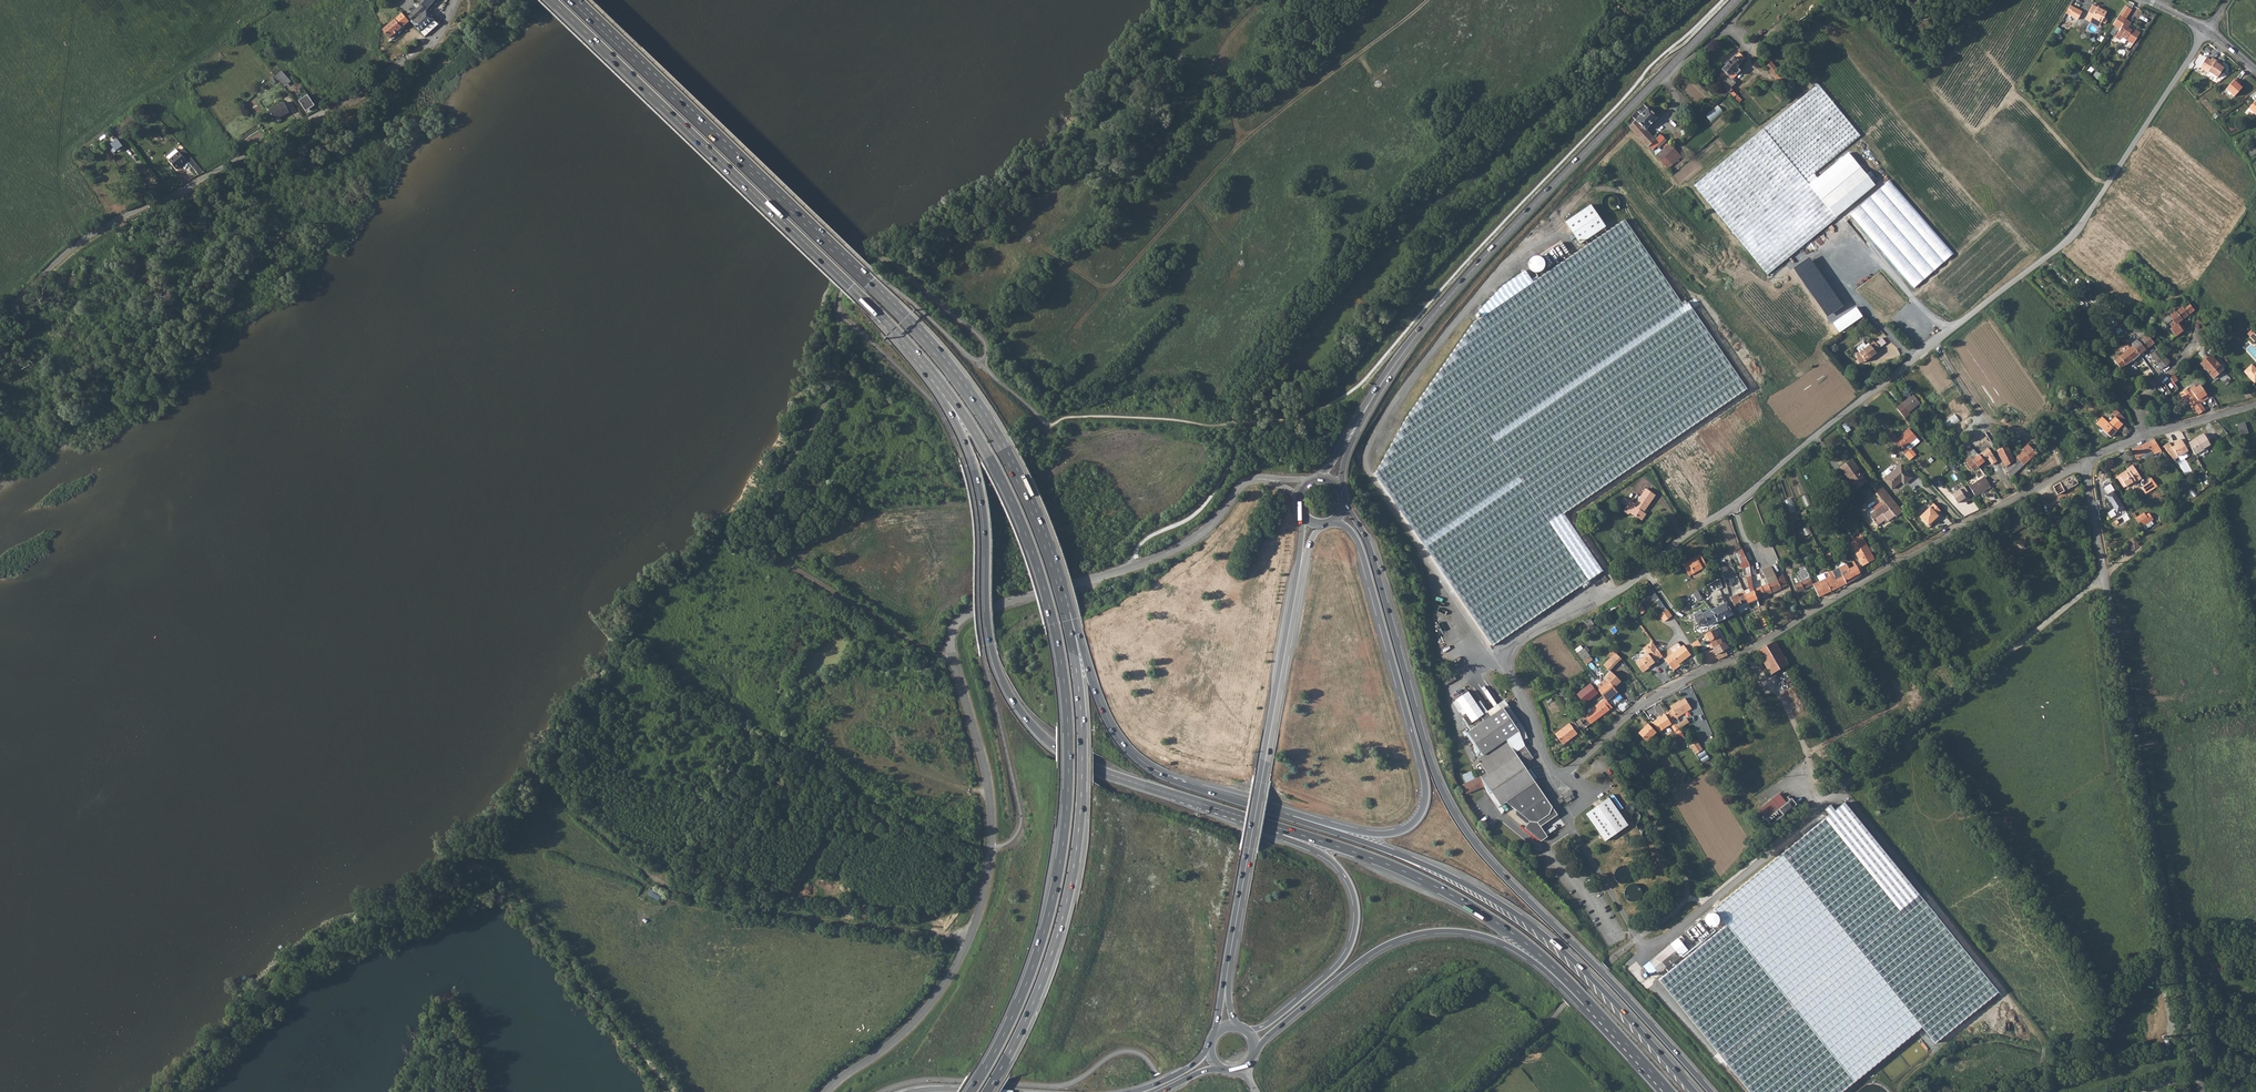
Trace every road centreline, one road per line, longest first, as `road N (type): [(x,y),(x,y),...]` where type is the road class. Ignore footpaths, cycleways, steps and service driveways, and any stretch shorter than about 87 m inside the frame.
road 1 (unclassified): [(1561,774),(1546,760),(1513,677),(1517,644),(1640,577),(2050,255),(2096,201),(2205,31)]
road 2 (trunk): [(1064,600),(1024,489),(952,371),(574,0)]
road 3 (trunk): [(944,388),(1028,539),(1058,643),(1068,725),(1066,817),(1046,925),(1005,1033),(971,1091)]
road 4 (trunk): [(1711,1091),(1458,820),(1431,763),(1368,542),(1344,502)]
road 5 (track): [(672,1091),(515,893),(479,863),(430,903),(333,936),(277,977),(174,1091)]
road 6 (unclassified): [(2088,464),(2200,1091)]
road 7 (residential): [(1561,774),(1647,700),(2088,464)]
road 8 (trunk): [(944,388),(982,494),(991,645),(1018,709),(1050,743),(1089,766),(1228,812)]
road 9 (trunk): [(552,0),(880,315),(944,388)]
road 10 (trunk): [(1695,1091),(1584,971),(1519,917),(1402,855),(1244,803)]
road 11 (secondary): [(1377,390),(1482,259),(1735,0)]
road 12 (trunk): [(987,1091),(1040,986),(1076,850),(1082,731),(1064,600)]
road 13 (trunk): [(1334,521),(1361,551),(1424,778),(1423,807),(1406,829),(1376,834),(1244,803)]
road 14 (track): [(969,937),(692,897),(653,879),(546,785)]
road 15 (secondary): [(1226,982),(1300,568)]
road 16 (trunk): [(1228,812),(1435,886),(1520,938),(1592,1008)]
road 17 (trunk): [(1254,1049),(1364,959),(1436,931),(1499,942),(1592,1008)]
road 18 (trunk): [(1228,812),(1331,860),(1355,912),(1352,938),(1334,968),(1247,1032)]
road 19 (trunk): [(1244,803),(1163,776),(1128,752),(1098,702),(1064,600)]
road 20 (unclassified): [(1645,954),(1569,821),(1583,798),(1561,774)]
road 21 (track): [(0,317),(86,238),(165,198)]
road 22 (track): [(2255,454),(2104,573)]
road 23 (track): [(2066,470),(2043,442),(1981,415),(1936,343)]
road 24 (track): [(2022,275),(2103,357),(2123,397),(2141,411)]
road 25 (track): [(410,1091),(448,1015),(476,1091)]
road 26 (unclassified): [(1267,479),(1243,483),(1212,525),(1136,563)]
road 27 (residential): [(2199,323),(2189,350),(2143,404),(2143,435)]

